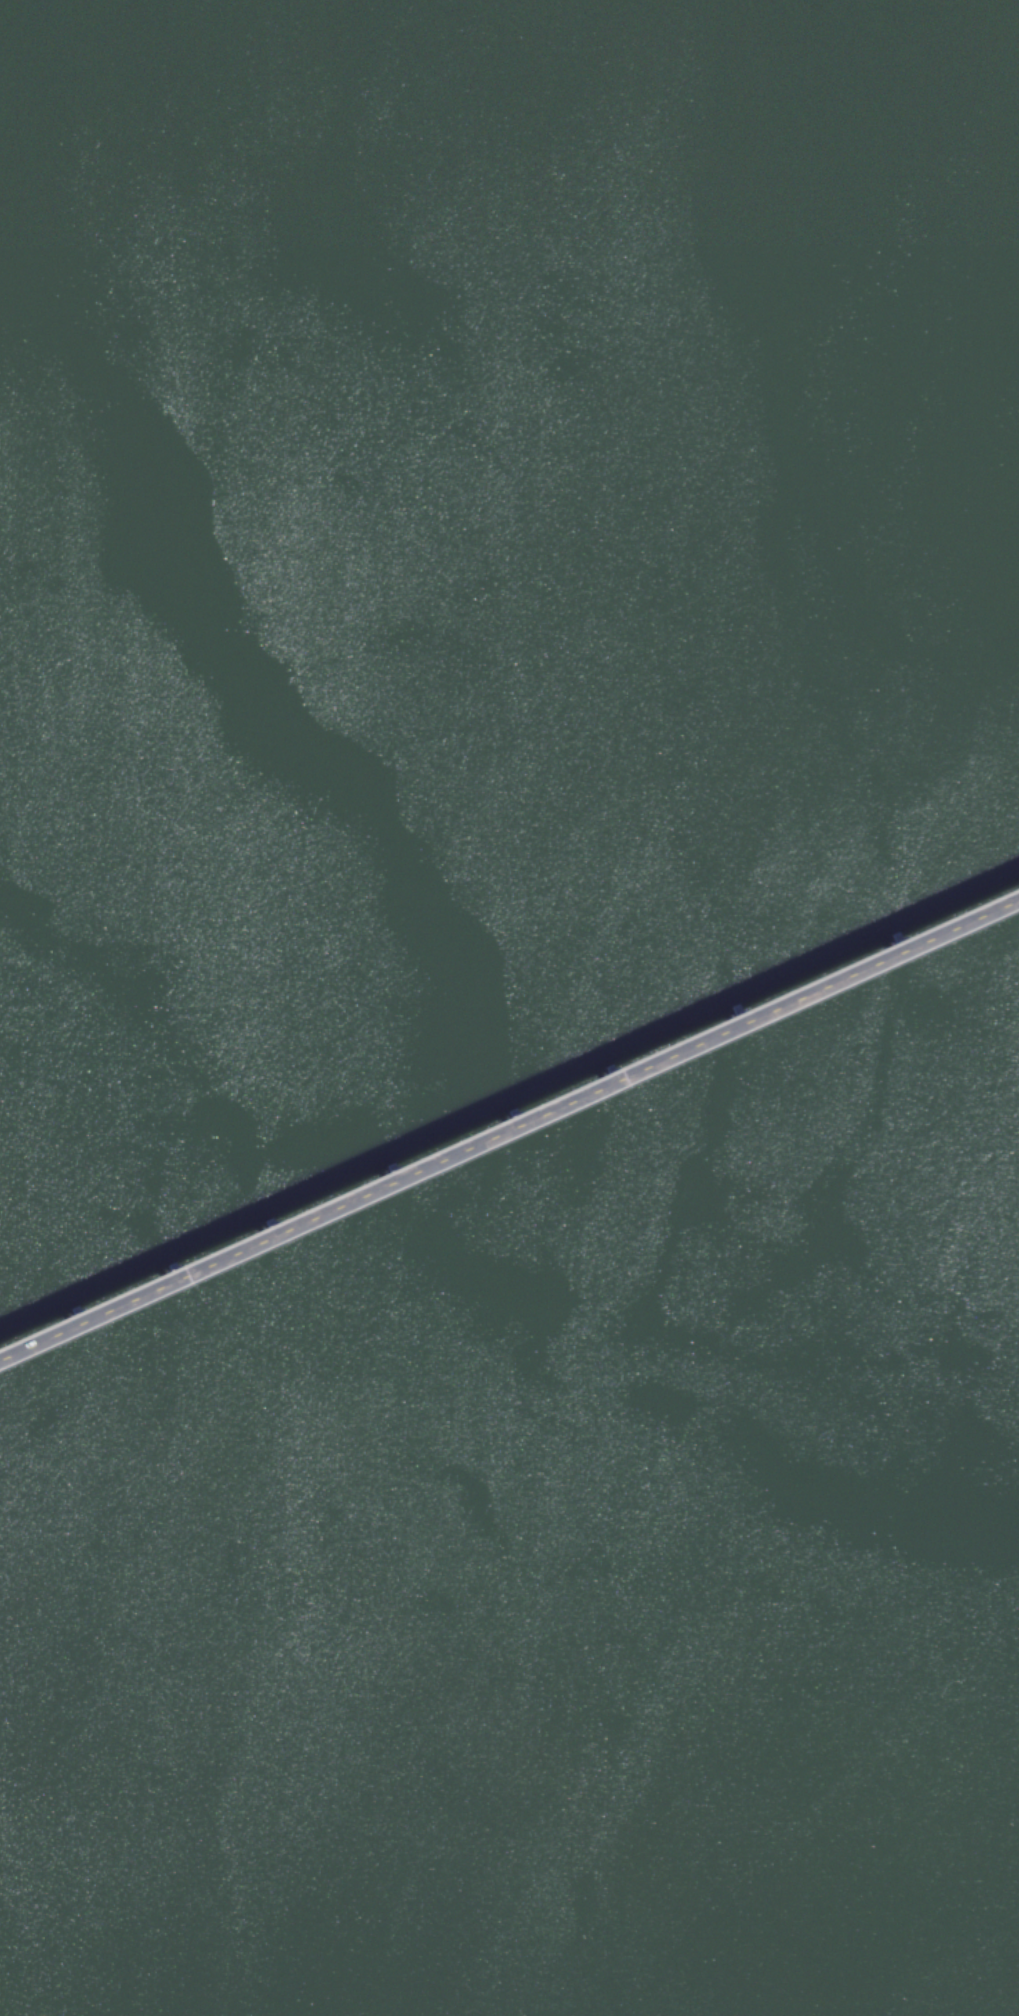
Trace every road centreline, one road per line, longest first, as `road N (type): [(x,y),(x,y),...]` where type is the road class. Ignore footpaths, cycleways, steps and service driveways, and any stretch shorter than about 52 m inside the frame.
road 1 (primary): [(0,1358),(1018,909)]

